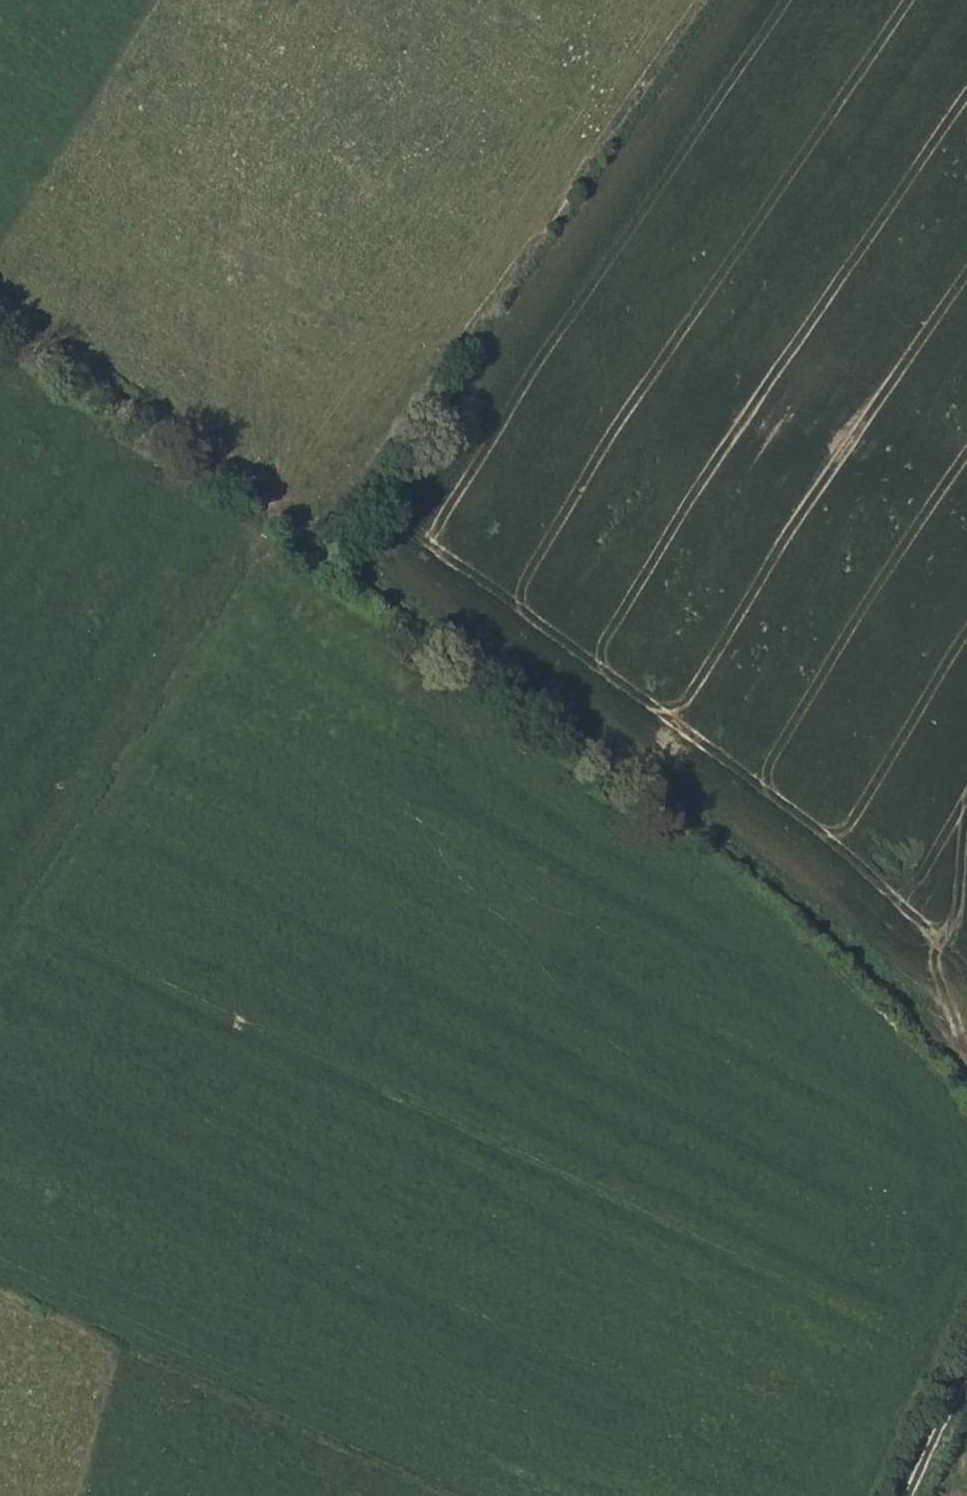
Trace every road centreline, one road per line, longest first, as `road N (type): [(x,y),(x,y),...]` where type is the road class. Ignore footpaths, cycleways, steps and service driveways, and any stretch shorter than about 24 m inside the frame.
road 1 (track): [(916,1495),(966,1386)]

